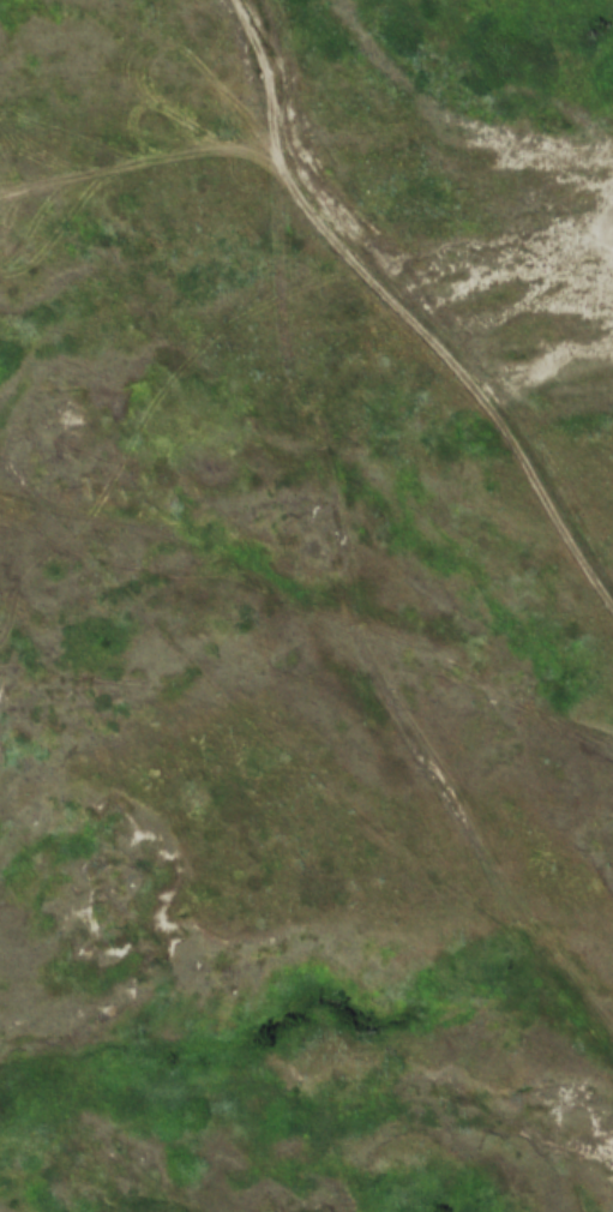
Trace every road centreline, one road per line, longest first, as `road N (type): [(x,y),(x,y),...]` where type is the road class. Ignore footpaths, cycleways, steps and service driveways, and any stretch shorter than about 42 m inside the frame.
road 1 (track): [(0,456),(276,748),(485,911),(612,1035)]
road 2 (track): [(504,928),(471,828),(426,766),(356,638),(351,554),(335,473),(293,344),(283,270),(292,144)]

